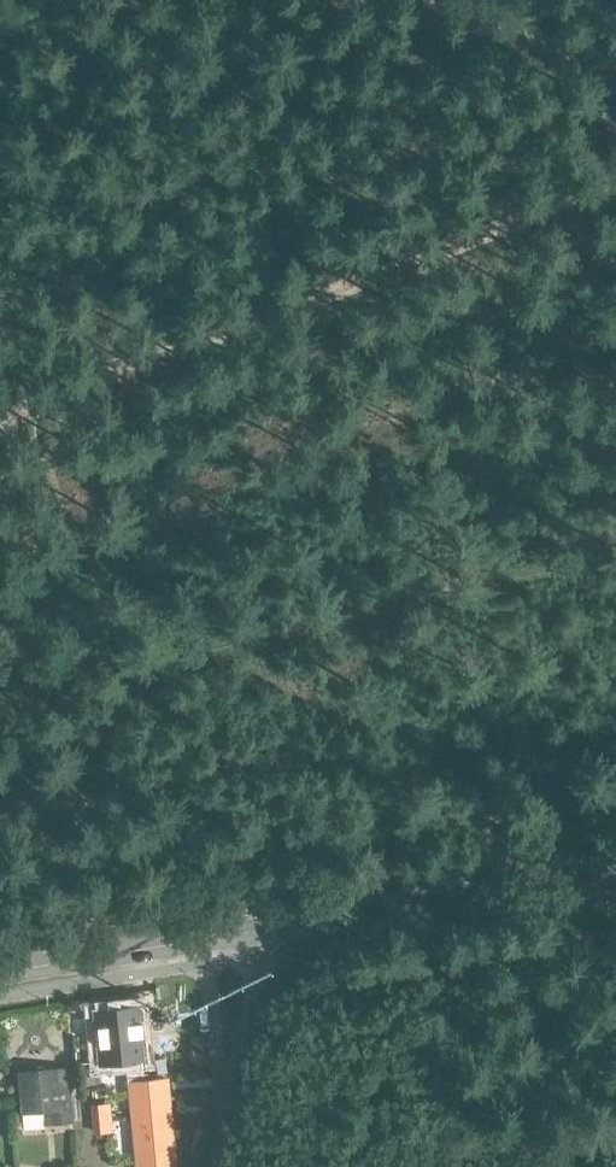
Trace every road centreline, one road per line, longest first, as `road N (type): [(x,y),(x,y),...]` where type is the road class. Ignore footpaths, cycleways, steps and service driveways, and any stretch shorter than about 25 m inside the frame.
road 1 (track): [(615,185),(0,417)]
road 2 (secondary): [(615,881),(249,933)]
road 3 (track): [(615,153),(593,92),(559,57),(428,0)]
road 4 (secondary): [(249,933),(0,974)]
road 5 (residential): [(249,933),(253,1006),(208,1166)]
road 6 (track): [(581,938),(563,1166)]

